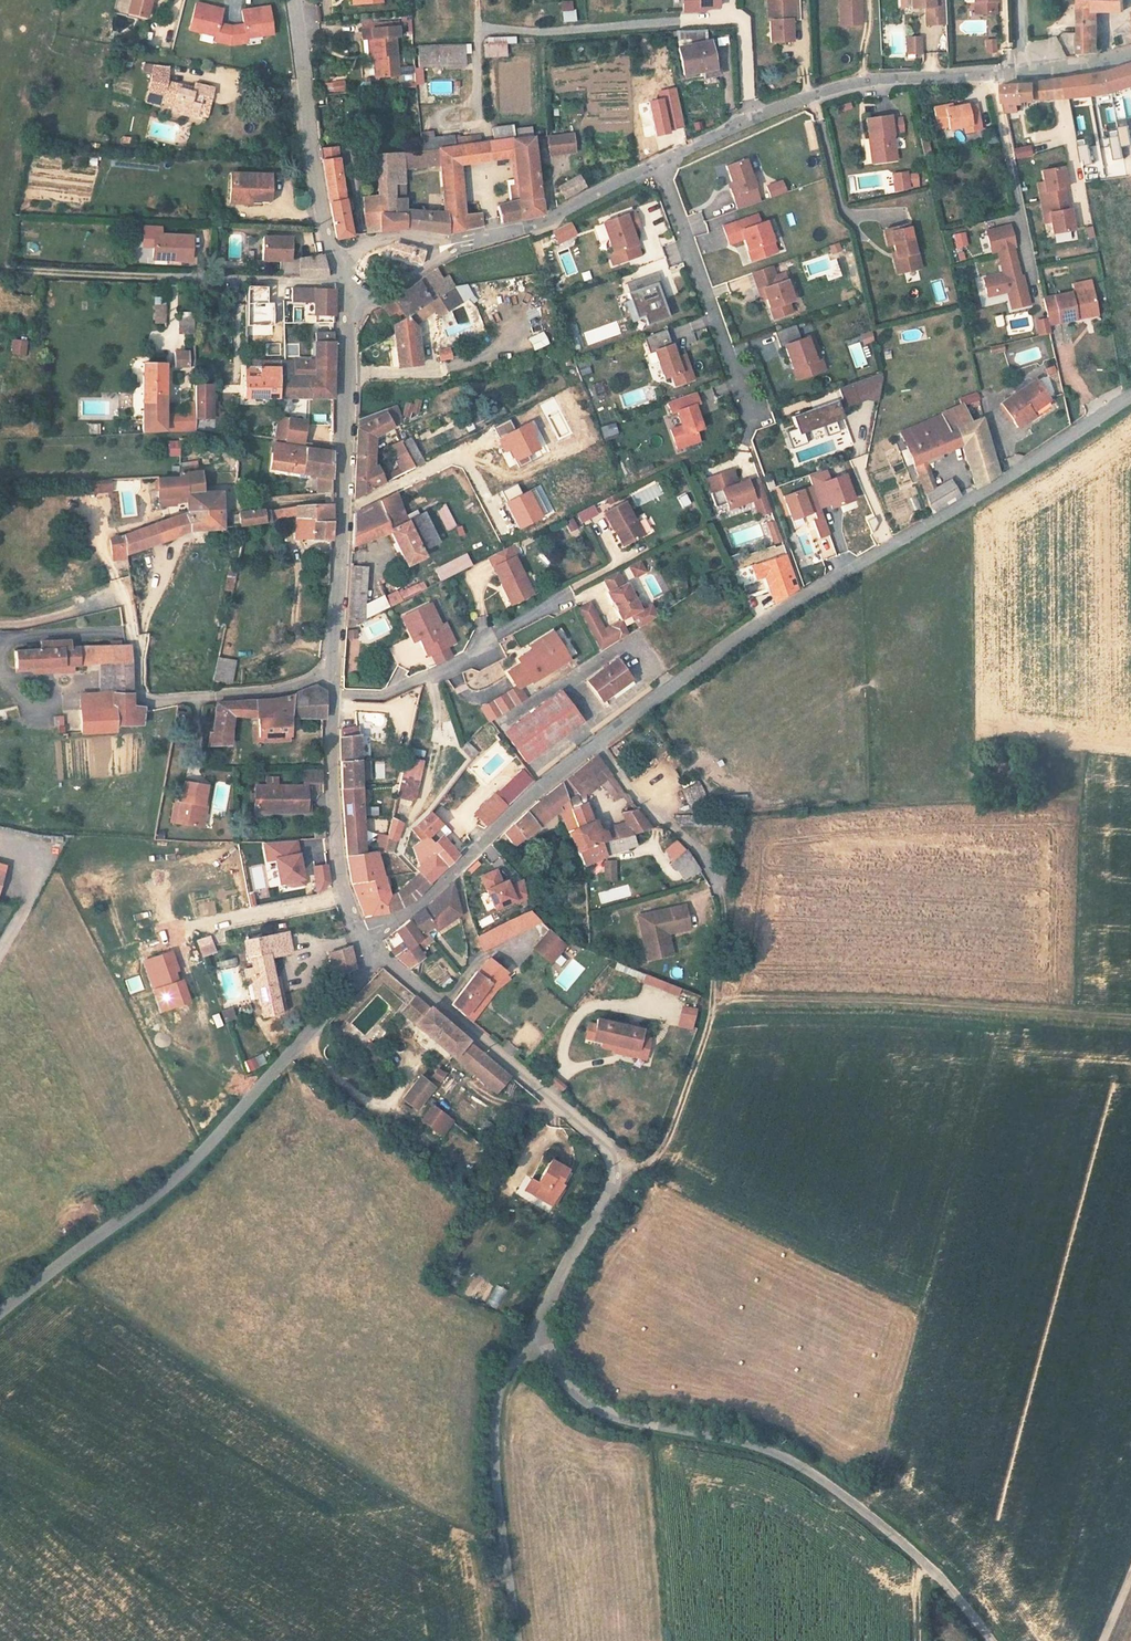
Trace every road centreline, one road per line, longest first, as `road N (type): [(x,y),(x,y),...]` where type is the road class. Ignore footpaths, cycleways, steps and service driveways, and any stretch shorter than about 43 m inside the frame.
road 1 (residential): [(1130,397),(748,633),(593,746),(498,821),(426,896),(379,925),(379,954)]
road 2 (unclassified): [(536,1338),(579,1396),(608,1414),(759,1448),(829,1484),(928,1567),(990,1640)]
road 3 (residential): [(379,954),(608,1147),(618,1167),(536,1338)]
road 4 (residential): [(660,163),(752,117),(841,86),(1130,53)]
road 5 (unclassified): [(296,1047),(183,1173),(0,1312)]
road 6 (residential): [(345,303),(327,677)]
road 7 (unclassified): [(536,1338),(504,1387),(496,1425),(518,1640)]
road 8 (residential): [(123,583),(143,697),(264,692),(327,677)]
road 9 (residential): [(327,677),(326,839),(353,931),(379,954)]
road 10 (residential): [(660,163),(751,427)]
road 11 (residential): [(294,0),(326,245),(341,260)]
road 12 (residential): [(446,248),(549,219),(660,163)]
road 13 (residential): [(344,283),(158,275)]
road 14 (track): [(0,266),(158,275)]
road 15 (residential): [(379,954),(296,1047)]

